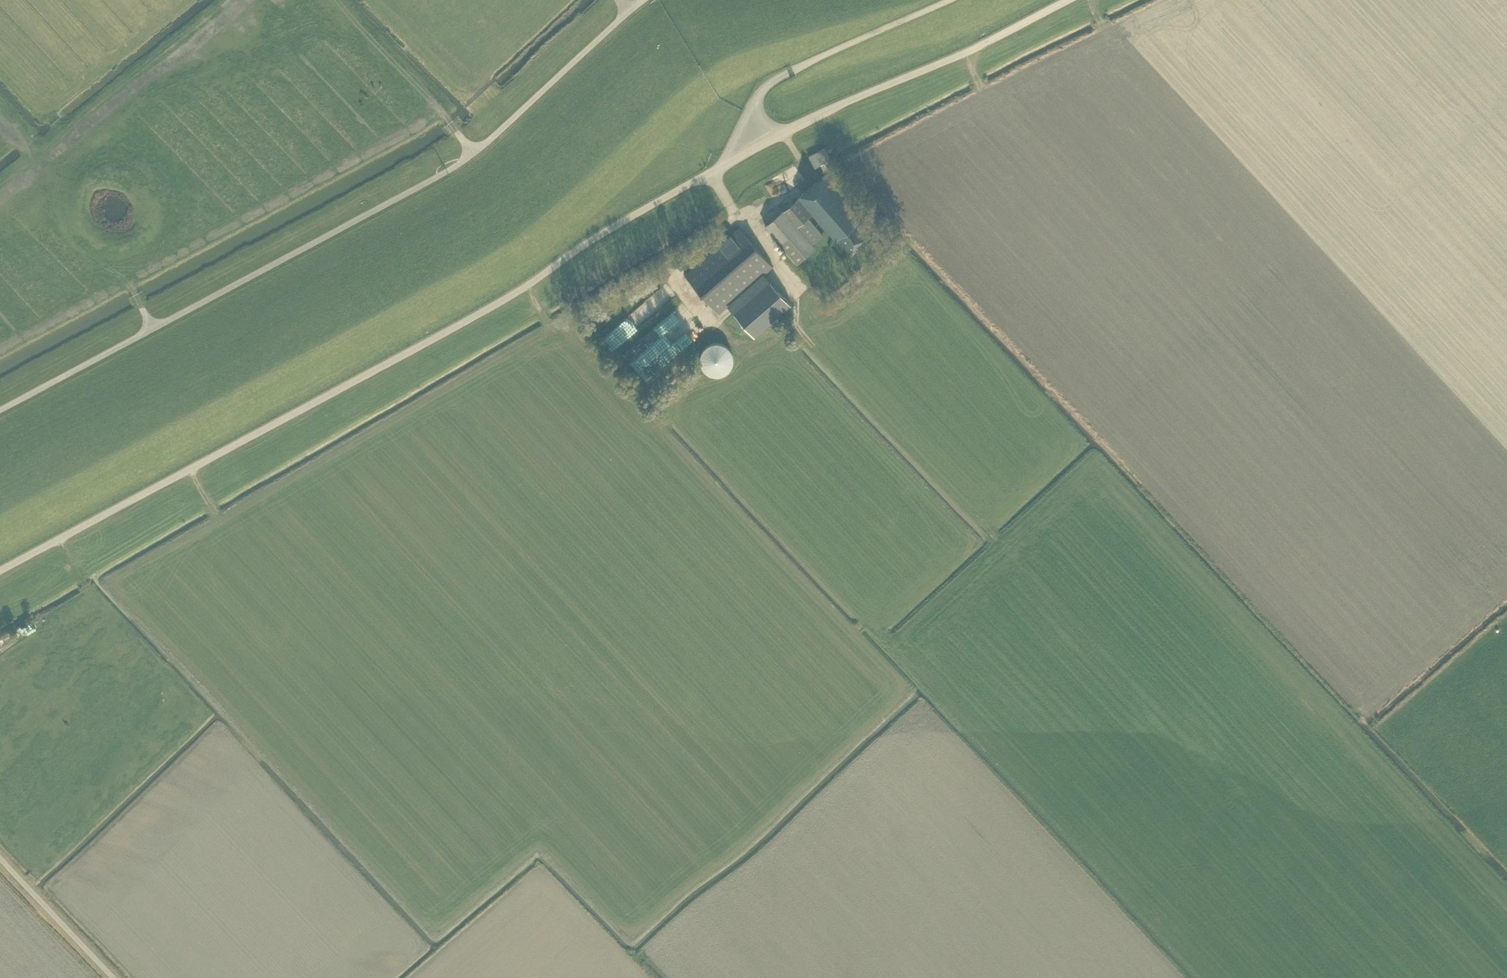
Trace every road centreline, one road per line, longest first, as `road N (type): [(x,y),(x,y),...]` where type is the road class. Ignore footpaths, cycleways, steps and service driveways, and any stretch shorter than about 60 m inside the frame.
road 1 (unclassified): [(0,571),(439,336),(752,147)]
road 2 (unclassified): [(643,0),(436,177),(0,409)]
road 3 (unclassified): [(752,147),(1066,0)]
road 4 (unclassified): [(752,147),(764,88),(939,0)]
road 5 (unclassified): [(112,977),(0,859)]

